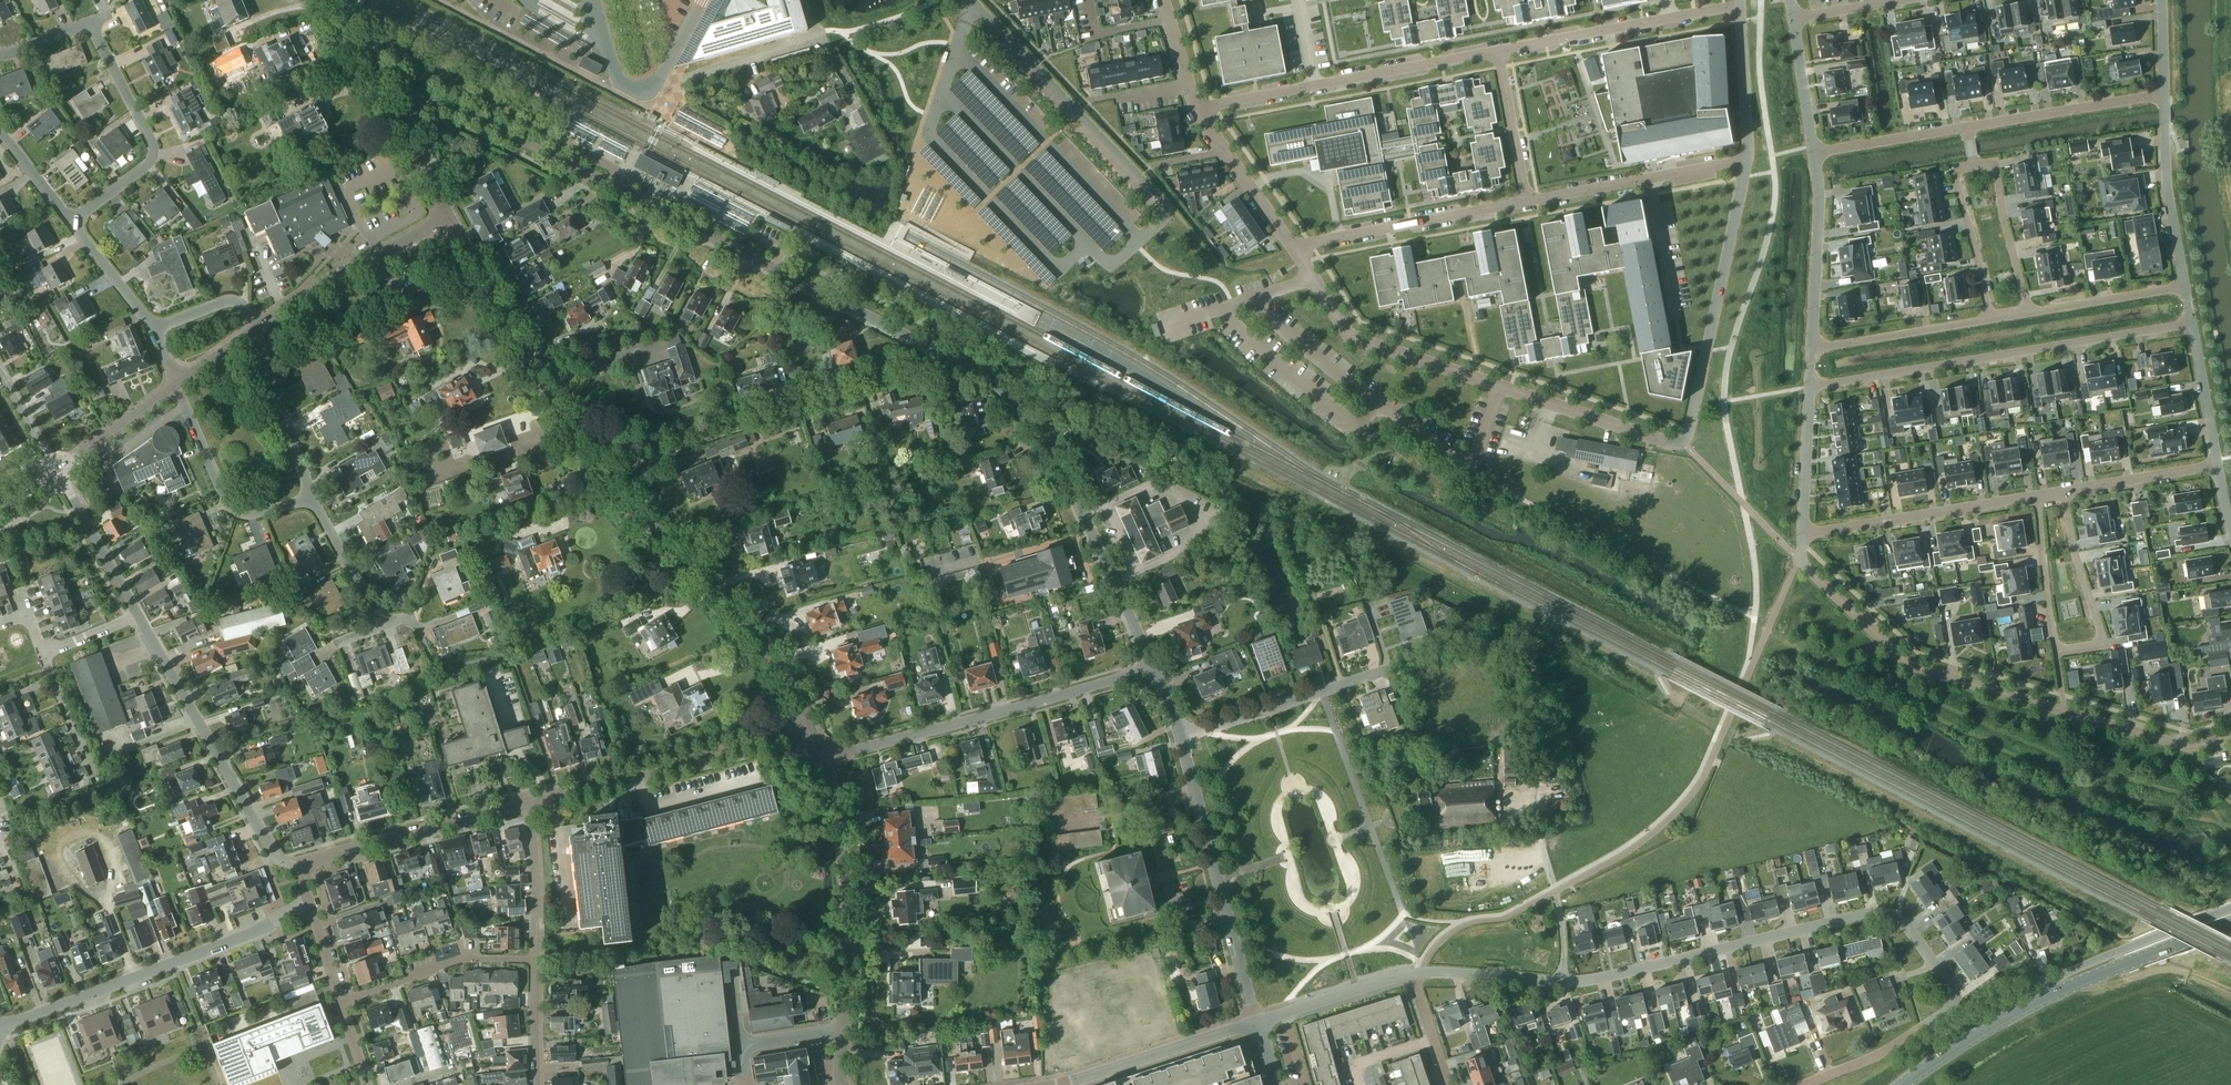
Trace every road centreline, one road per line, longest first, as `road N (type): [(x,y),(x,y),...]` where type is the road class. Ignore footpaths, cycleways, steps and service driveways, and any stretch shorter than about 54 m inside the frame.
road 1 (residential): [(1291,247),(1350,337),(1675,444),(1690,431),(1748,160)]
road 2 (unclassified): [(958,361),(456,106),(433,106),(402,129)]
road 3 (residential): [(1802,1084),(1887,1049),(1953,1003),(1949,984),(1902,919),(1876,911),(1562,981)]
road 4 (residential): [(1800,560),(1917,668),(2184,746),(2230,736)]
road 5 (residential): [(1809,386),(2192,324)]
road 6 (residential): [(958,361),(1009,397),(1044,436),(1154,668)]
road 7 (secondary): [(1902,1084),(2038,1002),(2230,923)]
road 8 (residential): [(2066,492),(2076,562),(2103,642),(2058,652),(2037,497)]
road 9 (residential): [(824,757),(1154,668)]
road 10 (residential): [(309,904),(260,930),(0,1023)]
road 11 (tertiary): [(843,1084),(845,866),(824,757)]
road 12 (tertiary): [(809,727),(790,683),(747,624),(600,477)]
road 13 (residential): [(308,872),(274,854),(138,616)]
road 14 (tertiary): [(600,477),(559,418),(449,217)]
road 15 (residential): [(1256,1022),(1180,737)]
road 16 (residential): [(534,800),(809,727)]
road 17 (residential): [(1168,210),(973,3)]
road 18 (residential): [(71,222),(154,153),(91,21)]
road 19 (residential): [(1740,5),(1497,51)]
road 20 (residential): [(1527,202),(1291,247)]
road 21 (residential): [(308,872),(331,854),(534,800)]
road 22 (residential): [(2037,497),(1802,534)]
road 23 (residential): [(1748,160),(1527,202)]
road 24 (unclassified): [(594,0),(618,82),(642,92),(653,87),(703,0)]
road 25 (tertiary): [(255,328),(449,217)]
road 26 (residential): [(313,499),(252,515),(231,509),(176,385)]
road 27 (residential): [(1180,737),(1389,671)]
road 28 (tertiary): [(1051,1084),(1256,1022)]
road 29 (residential): [(795,412),(600,477)]
road 30 (residential): [(340,1000),(458,960),(534,958)]
road 31 (residential): [(1968,127),(2164,94)]
road 32 (residential): [(1813,348),(1814,153)]
road 33 (residential): [(2185,286),(2167,180),(2164,94)]
road 34 (residential): [(1497,51),(1314,86)]
road 35 (residential): [(313,499),(255,328)]
road 36 (residential): [(1990,318),(1813,348)]
road 37 (residential): [(1974,166),(1996,169),(2030,311)]
road 38 (residential): [(1990,318),(1955,177),(1974,166)]
road 39 (residential): [(1197,109),(1291,247)]
road 40 (residential): [(138,616),(58,473)]
road 41 (residential): [(534,800),(534,958)]
road 42 (residential): [(2185,286),(2030,311)]
road 43 (residential): [(1814,153),(1968,127)]
road 44 (residential): [(1748,160),(1740,5)]
road 45 (residential): [(2218,465),(2066,492)]
road 46 (residential): [(1497,51),(1527,202)]
road 47 (residential): [(1562,981),(1411,974)]
road 48 (residential): [(1802,534),(1809,386)]
road 49 (tertiary): [(58,473),(176,385)]
road 50 (tertiary): [(402,129),(332,0)]
road 51 (residential): [(384,626),(313,499)]
road 52 (residential): [(2218,465),(2192,324)]
road 53 (track): [(2230,992),(2171,970),(2112,983),(2098,975)]
road 54 (residential): [(98,782),(43,654)]
road 55 (residential): [(1814,153),(1793,18)]
road 56 (residential): [(154,329),(71,222)]
road 57 (residential): [(1411,974),(1285,1013)]
road 58 (residential): [(534,958),(536,1084)]
road 59 (residential): [(154,329),(230,301),(255,328)]

